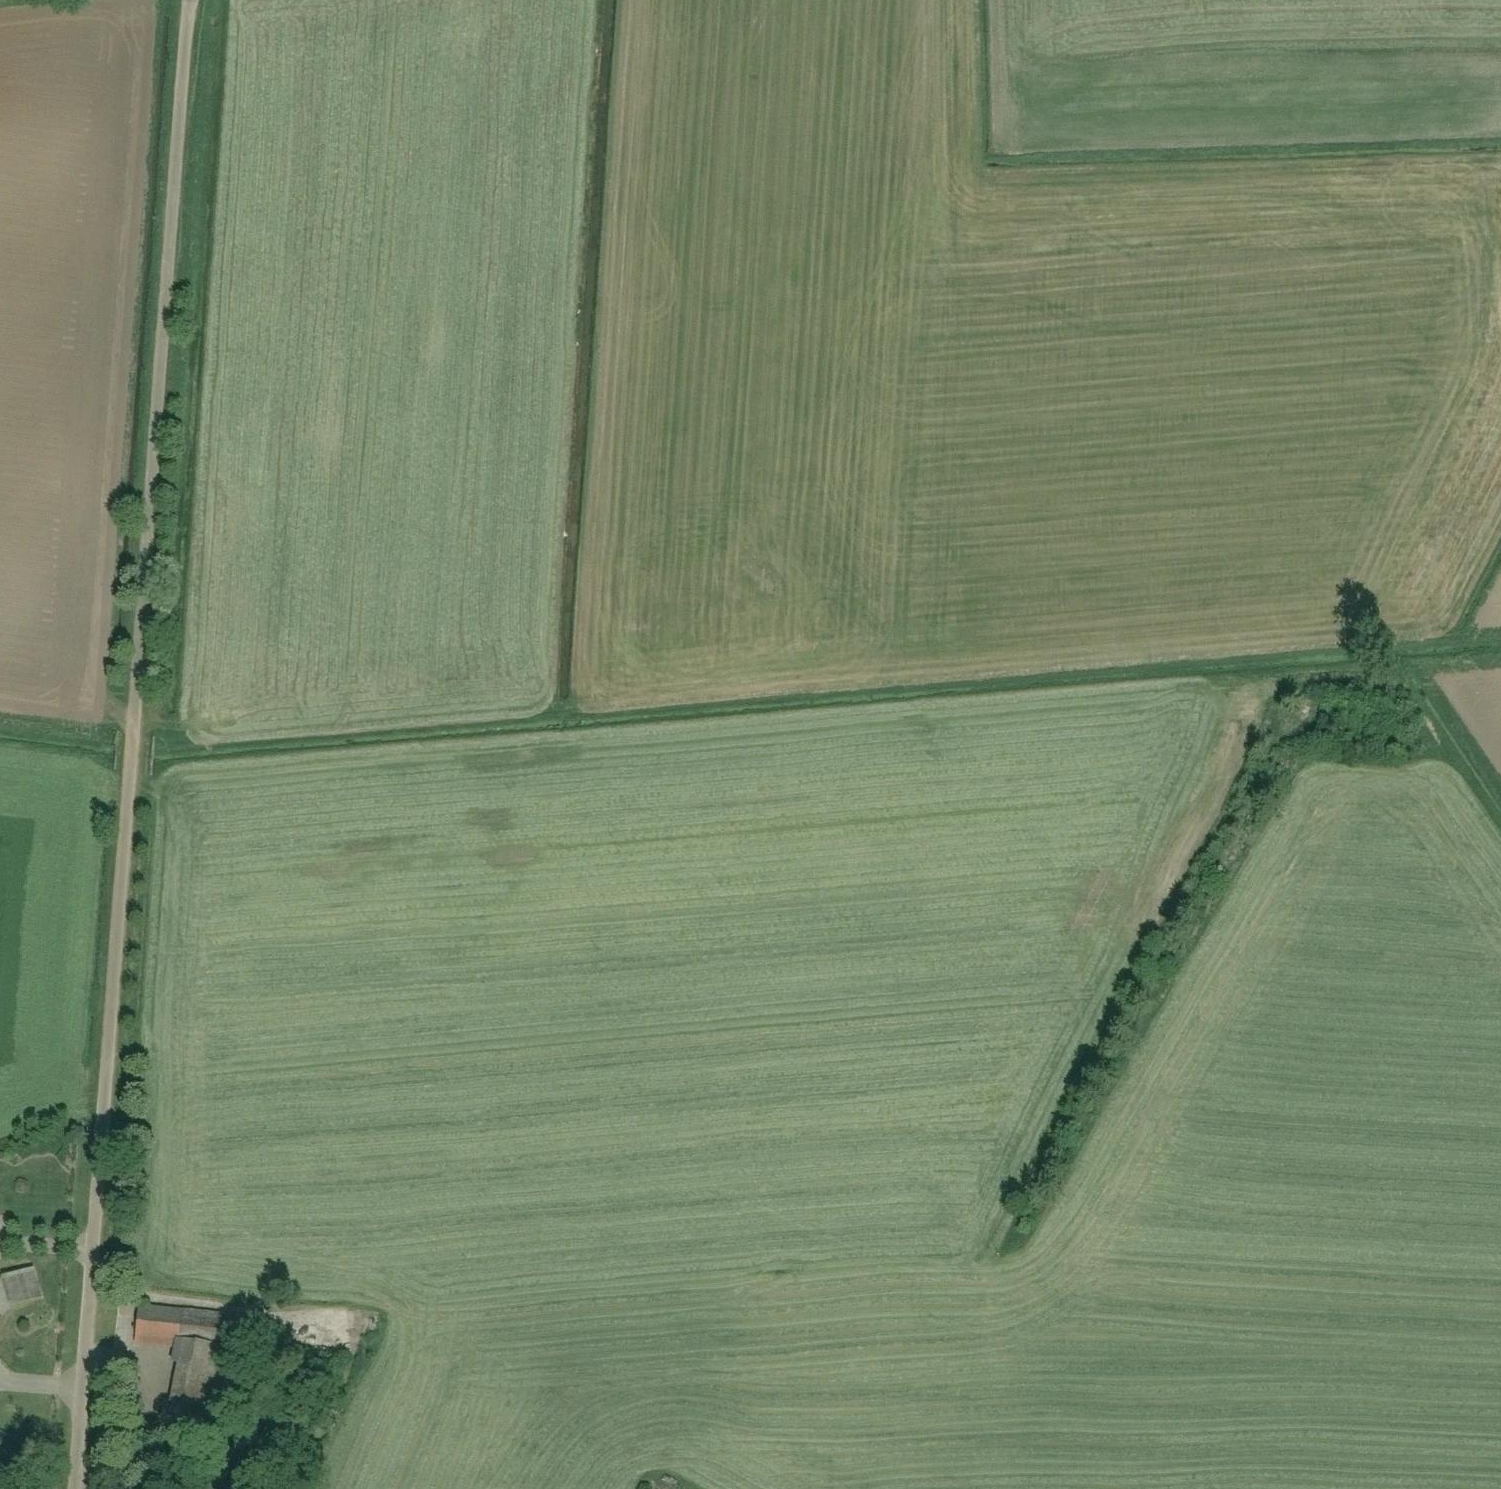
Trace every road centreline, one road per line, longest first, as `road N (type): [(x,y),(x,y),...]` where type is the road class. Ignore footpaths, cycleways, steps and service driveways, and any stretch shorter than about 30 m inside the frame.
road 1 (unclassified): [(186,0),(77,1488)]

